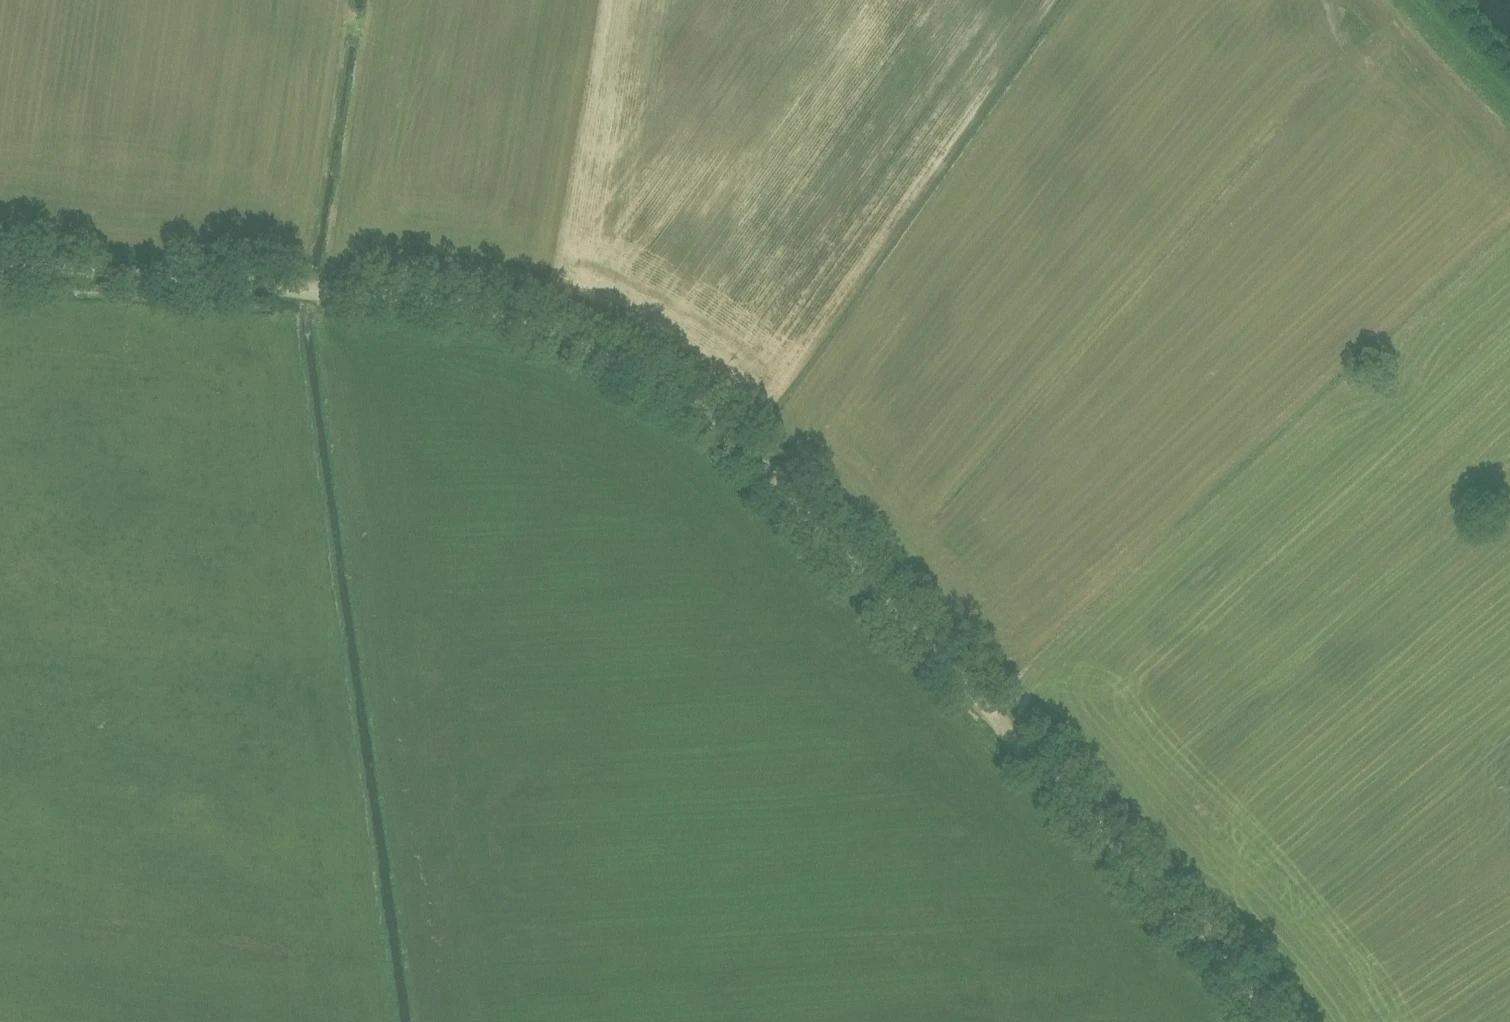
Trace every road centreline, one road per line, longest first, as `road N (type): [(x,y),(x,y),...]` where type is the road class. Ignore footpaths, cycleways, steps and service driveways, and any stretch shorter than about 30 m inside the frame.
road 1 (track): [(1269,1021),(787,494),(731,441),(651,385),(573,343),(479,312),(357,293),(0,269)]
road 2 (track): [(1509,99),(1415,0)]

